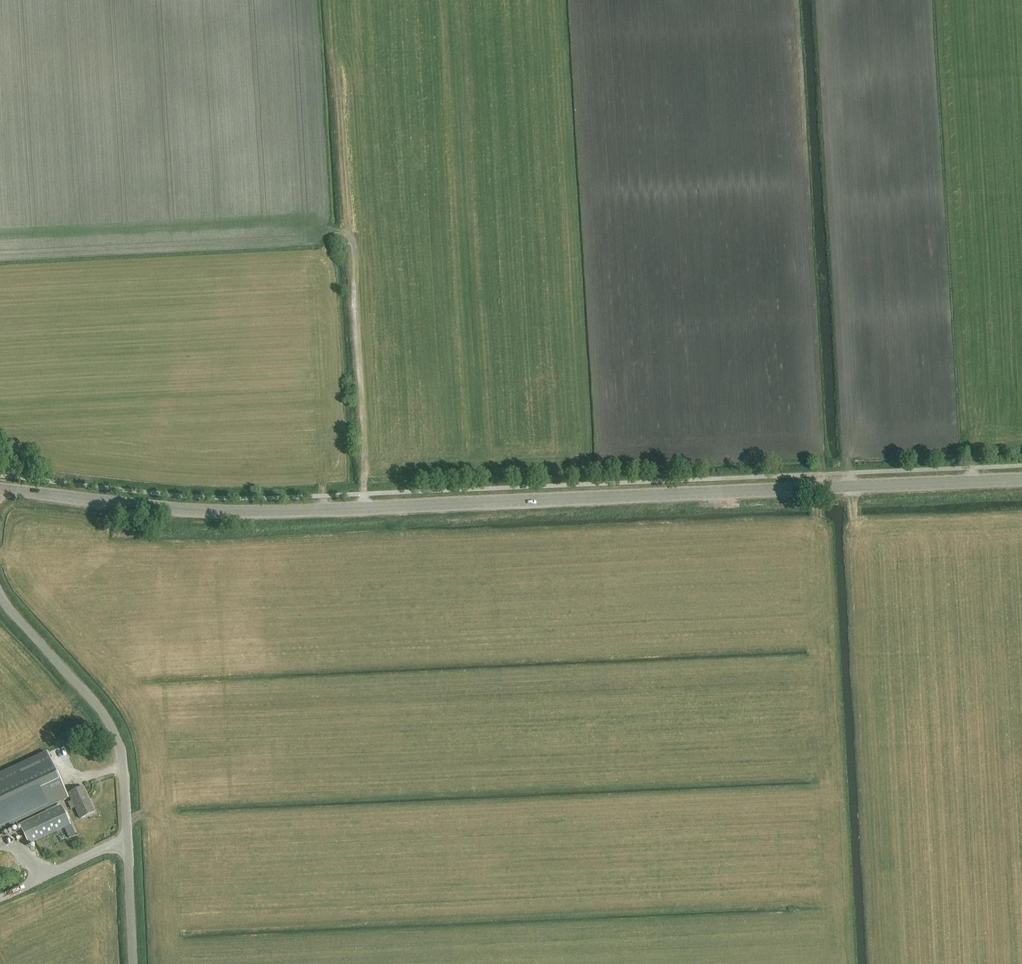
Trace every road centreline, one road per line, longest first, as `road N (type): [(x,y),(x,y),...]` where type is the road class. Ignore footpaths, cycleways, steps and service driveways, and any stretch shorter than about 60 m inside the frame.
road 1 (tertiary): [(1021,481),(267,512),(0,490)]
road 2 (unclassified): [(133,963),(117,741),(89,696),(0,597)]

